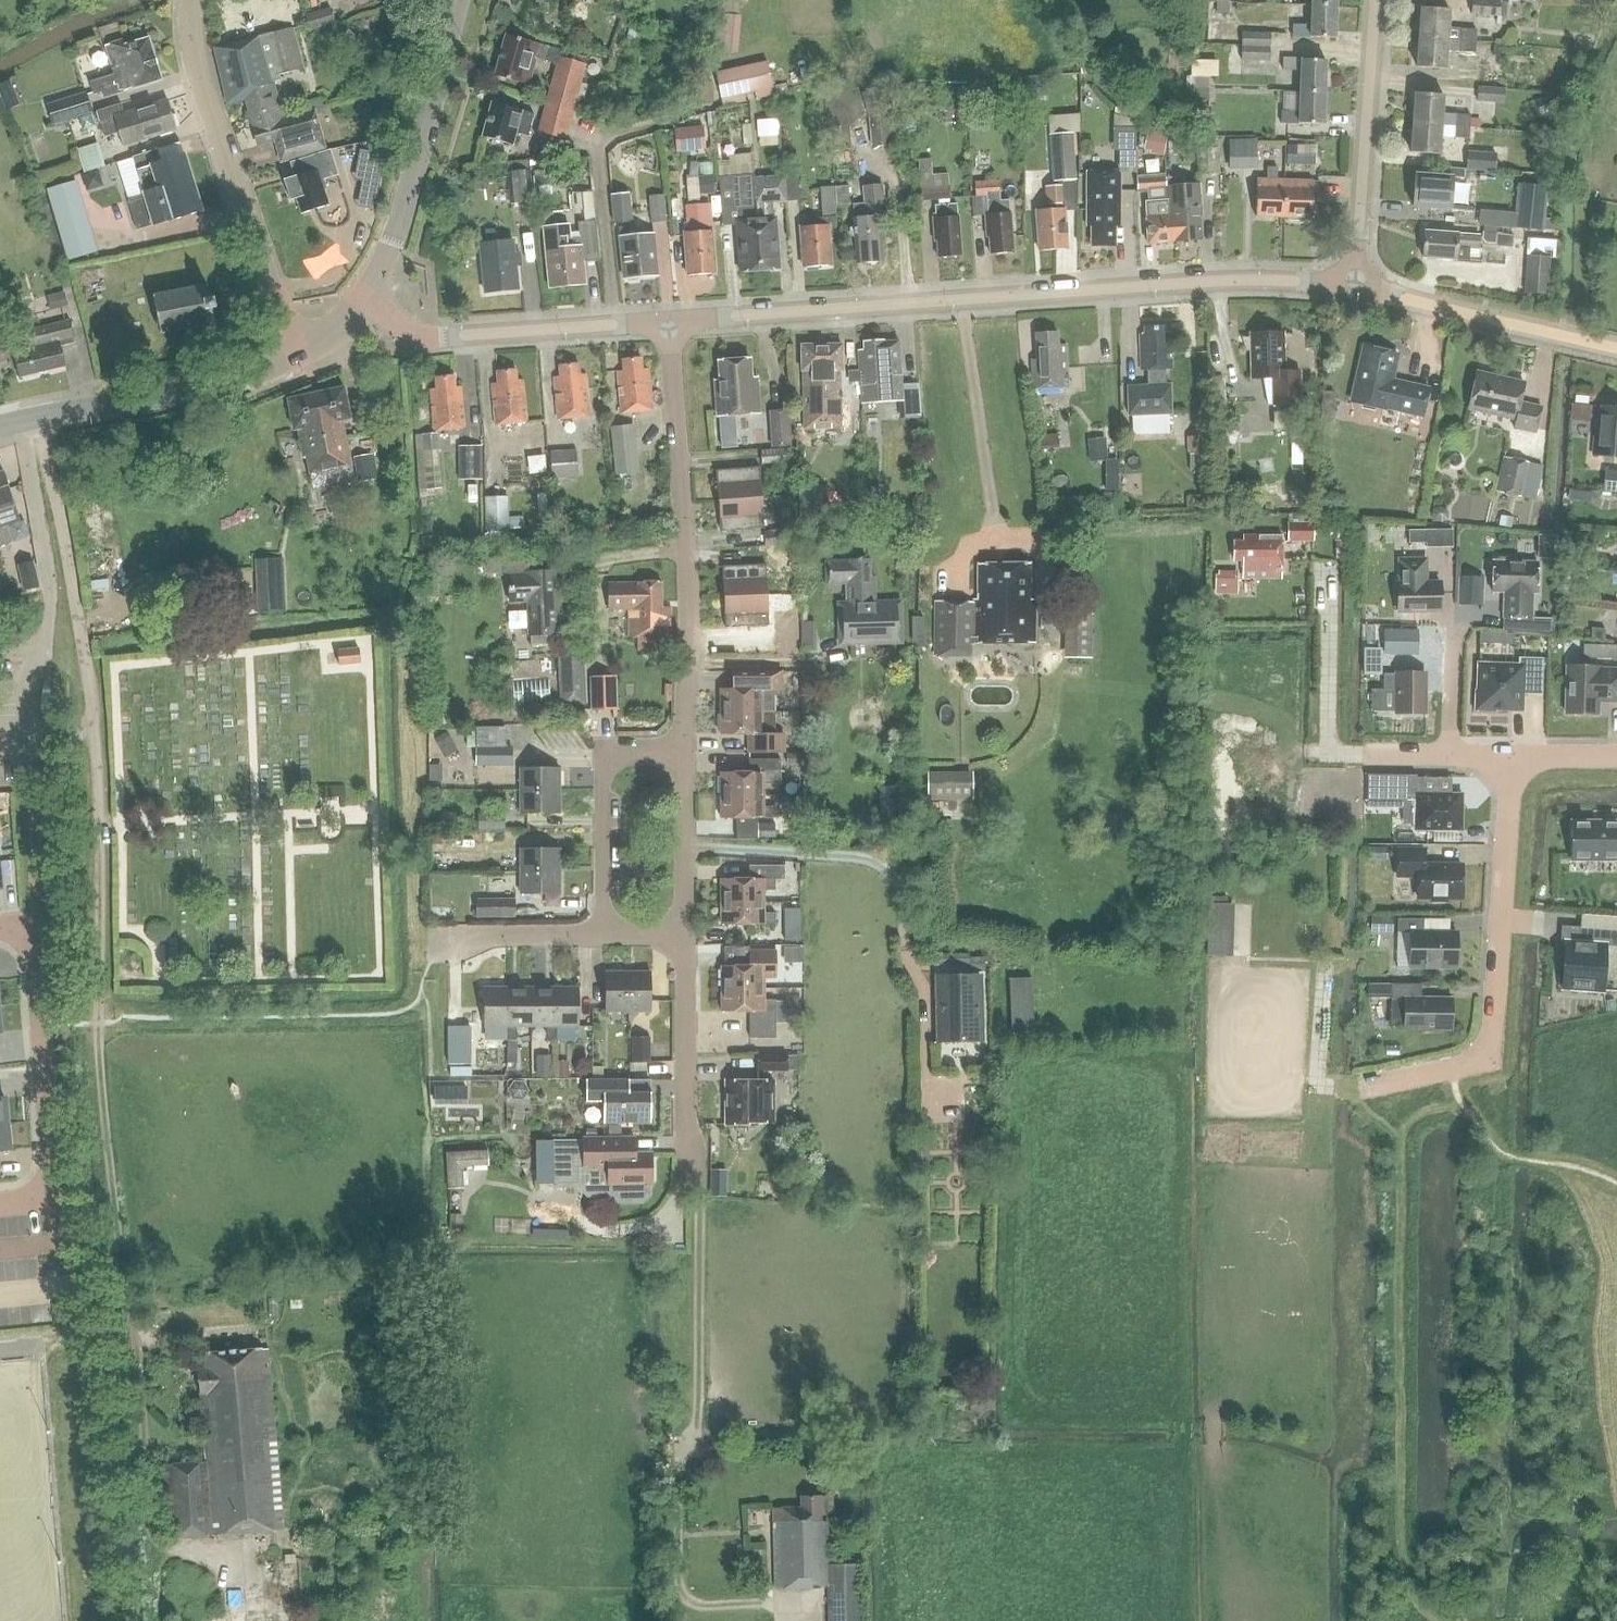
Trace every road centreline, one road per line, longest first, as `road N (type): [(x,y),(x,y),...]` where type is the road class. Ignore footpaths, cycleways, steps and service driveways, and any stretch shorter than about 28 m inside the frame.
road 1 (track): [(44,417),(91,713),(100,1081),(132,1347)]
road 2 (unclassified): [(669,324),(1239,278),(1354,282)]
road 3 (residential): [(1510,756),(1489,1058),(1365,1088)]
road 4 (residential): [(683,751),(688,562),(669,324)]
road 5 (unclassified): [(294,356),(195,60),(190,0)]
road 6 (unclassified): [(21,421),(51,589),(34,779)]
road 7 (track): [(684,846),(859,857),(886,869),(903,898),(911,959),(925,991)]
road 8 (tertiary): [(359,303),(410,196),(461,0)]
road 9 (unclassified): [(359,303),(441,338),(669,324)]
road 10 (residential): [(0,930),(35,927),(57,1197)]
road 11 (residential): [(1354,282),(1375,0)]
road 12 (tertiary): [(21,421),(194,393),(294,356)]
road 13 (unclassified): [(1354,282),(1616,346)]
road 14 (residential): [(599,936),(606,756),(683,751)]
road 15 (residential): [(691,1167),(686,939)]
road 16 (residential): [(686,939),(683,751)]
road 17 (residential): [(437,941),(599,936)]
road 18 (residential): [(1452,634),(1449,757)]

